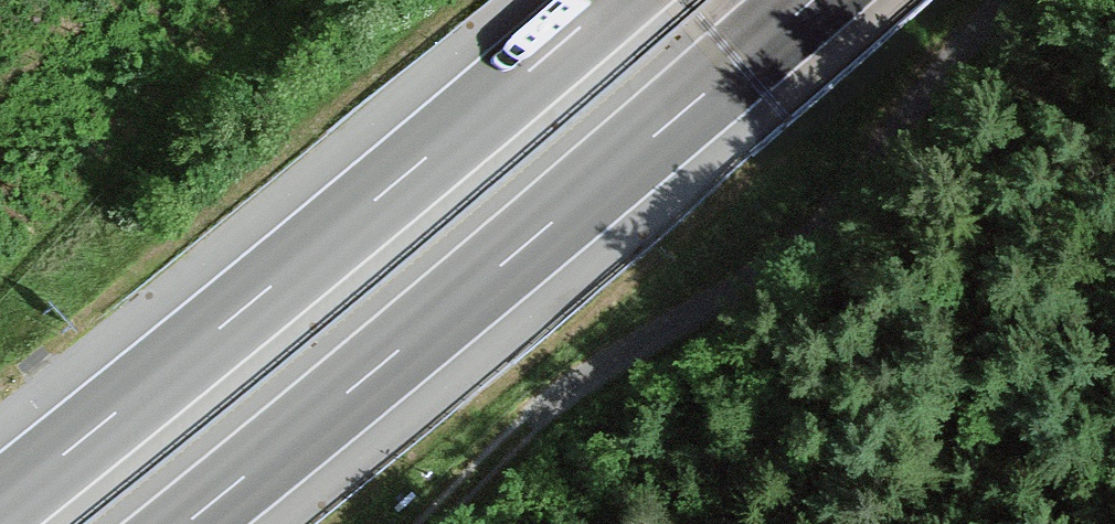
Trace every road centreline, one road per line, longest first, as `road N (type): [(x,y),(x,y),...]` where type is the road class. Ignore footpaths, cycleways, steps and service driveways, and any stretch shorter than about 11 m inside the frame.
road 1 (motorway): [(186,523),(813,0)]
road 2 (motorway): [(613,0),(0,505)]
road 3 (track): [(429,523),(541,415),(683,319),(1022,0)]

